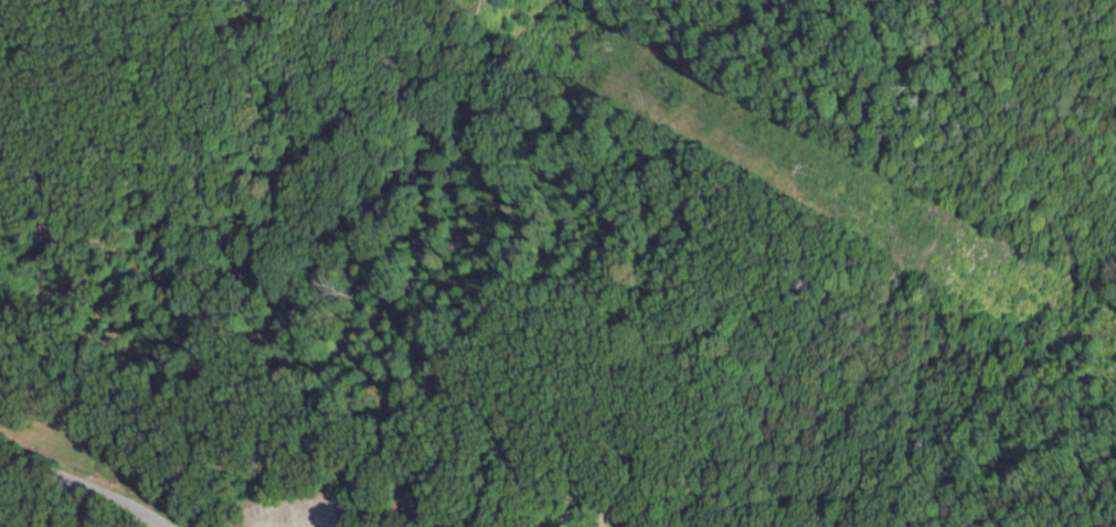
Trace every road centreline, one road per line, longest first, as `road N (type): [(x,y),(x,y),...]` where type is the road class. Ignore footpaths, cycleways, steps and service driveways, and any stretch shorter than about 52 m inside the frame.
road 1 (residential): [(176,526),(89,485),(0,458)]

